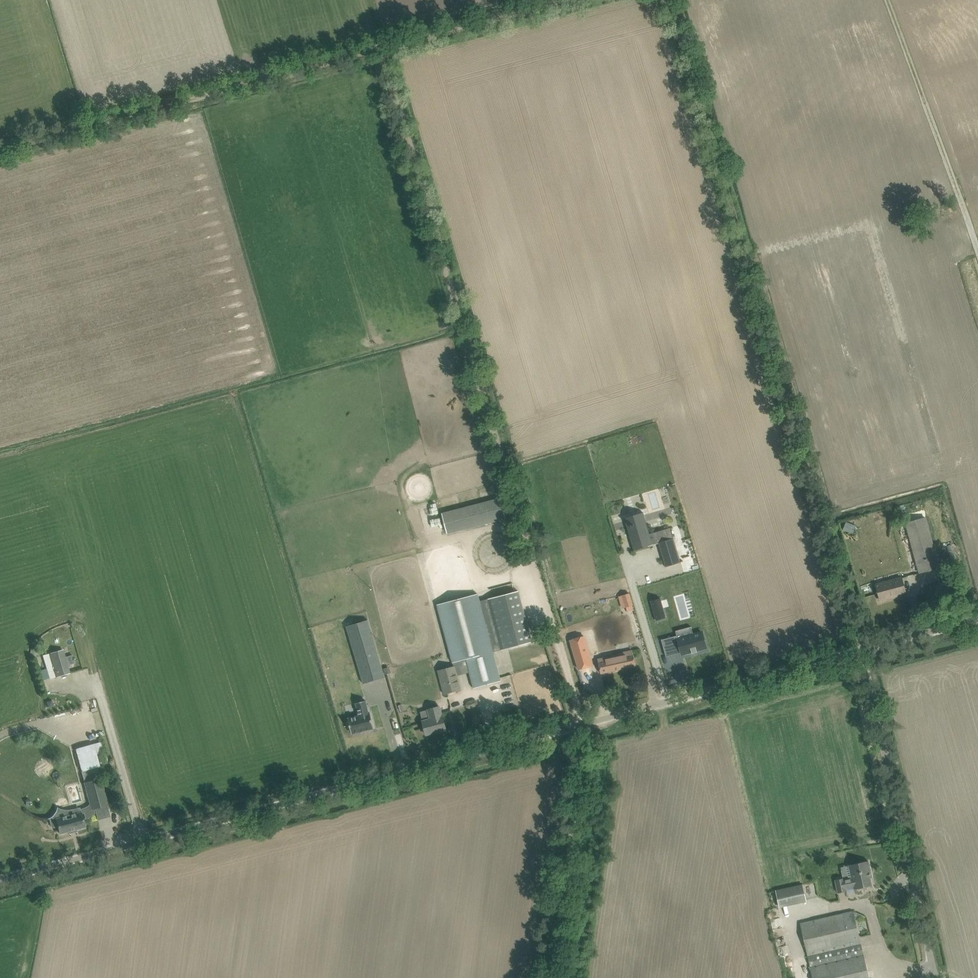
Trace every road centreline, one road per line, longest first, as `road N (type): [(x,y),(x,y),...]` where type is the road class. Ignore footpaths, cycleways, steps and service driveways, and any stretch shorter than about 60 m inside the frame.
road 1 (unclassified): [(0,881),(862,650)]
road 2 (track): [(382,50),(582,724)]
road 3 (track): [(862,650),(669,0)]
road 4 (track): [(0,149),(382,50)]
road 5 (unclassified): [(939,977),(862,650)]
road 6 (track): [(552,977),(582,724)]
road 7 (track): [(382,50),(566,0)]
road 8 (unclassified): [(862,650),(977,619)]

